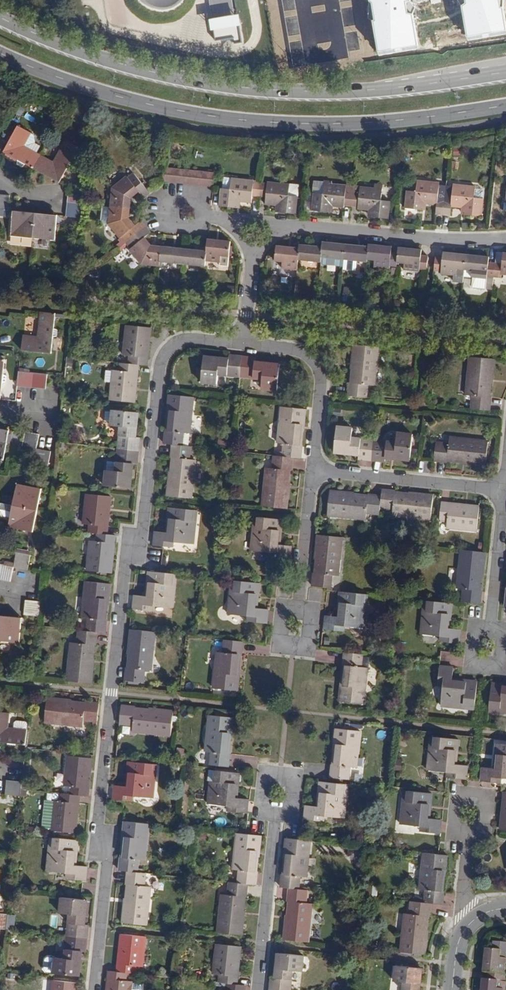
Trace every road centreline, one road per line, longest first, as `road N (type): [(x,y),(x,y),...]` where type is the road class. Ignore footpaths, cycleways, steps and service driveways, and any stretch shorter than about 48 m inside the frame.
road 1 (residential): [(95,989),(105,850),(95,833),(125,544),(144,523),(159,365),(169,347),(187,340),(243,342)]
road 2 (secondary): [(505,71),(372,90),(242,88),(108,62),(0,17)]
road 3 (secondary): [(0,53),(99,93),(240,121),(373,123),(505,105)]
road 4 (residential): [(255,228),(457,242),(505,238)]
road 5 (residential): [(311,469),(505,487)]
road 6 (residential): [(311,469),(320,365),(303,351),(243,342)]
road 7 (residential): [(276,819),(258,989)]
road 8 (residential): [(298,613),(311,469)]
road 9 (residential): [(276,819),(292,821),(299,775),(264,770),(257,816)]
road 10 (residential): [(466,835),(486,837),(490,796),(454,793),(450,834)]
road 11 (residential): [(492,616),(505,494)]

